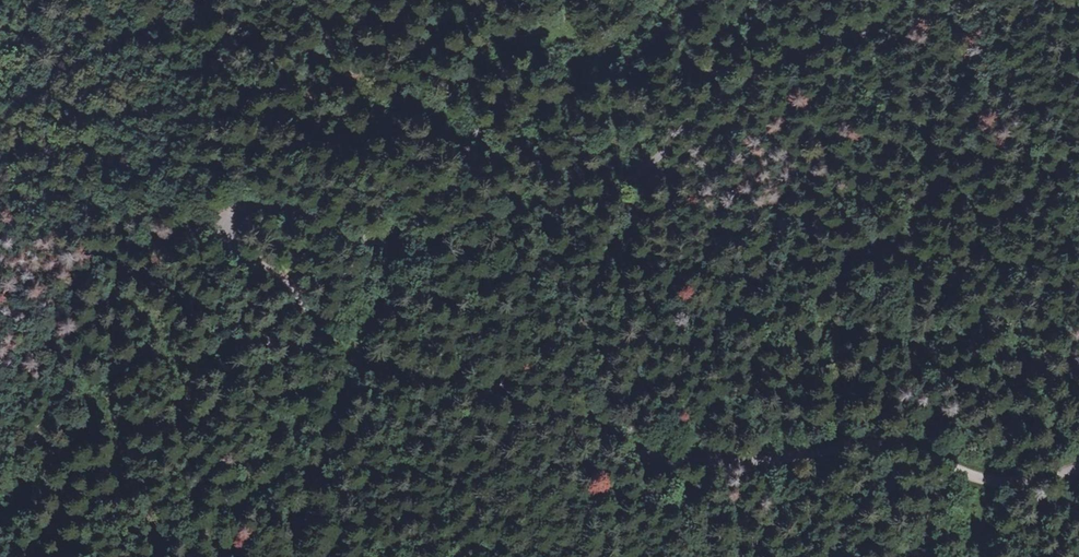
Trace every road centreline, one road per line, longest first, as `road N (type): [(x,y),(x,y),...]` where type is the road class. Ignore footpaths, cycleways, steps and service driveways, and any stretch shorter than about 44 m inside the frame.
road 1 (tertiary): [(899,0),(865,28),(735,88),(628,181),(551,217),(388,244),(258,202),(224,208),(218,227),(295,298),(321,343),(362,370),(483,393),(670,462),(759,466),(873,447),(997,483),(1078,473)]
road 2 (track): [(95,556),(34,489),(42,466),(179,370),(249,345),(321,343)]
road 3 (track): [(396,72),(605,52)]

